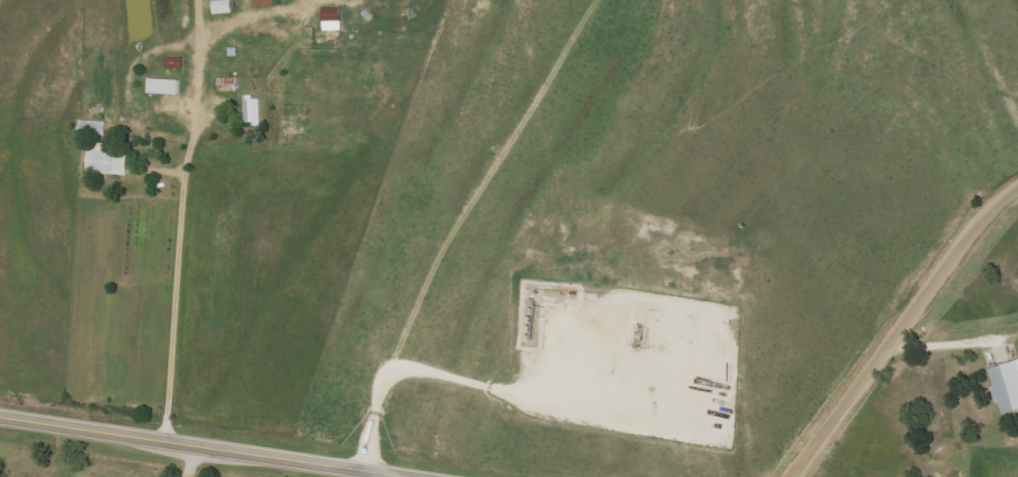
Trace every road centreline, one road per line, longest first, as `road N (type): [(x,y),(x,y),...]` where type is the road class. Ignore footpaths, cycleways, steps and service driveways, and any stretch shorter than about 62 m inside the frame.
road 1 (tertiary): [(414,476),(0,415)]
road 2 (residential): [(784,476),(988,201),(1017,187)]
road 3 (residential): [(165,441),(181,184),(204,115)]

